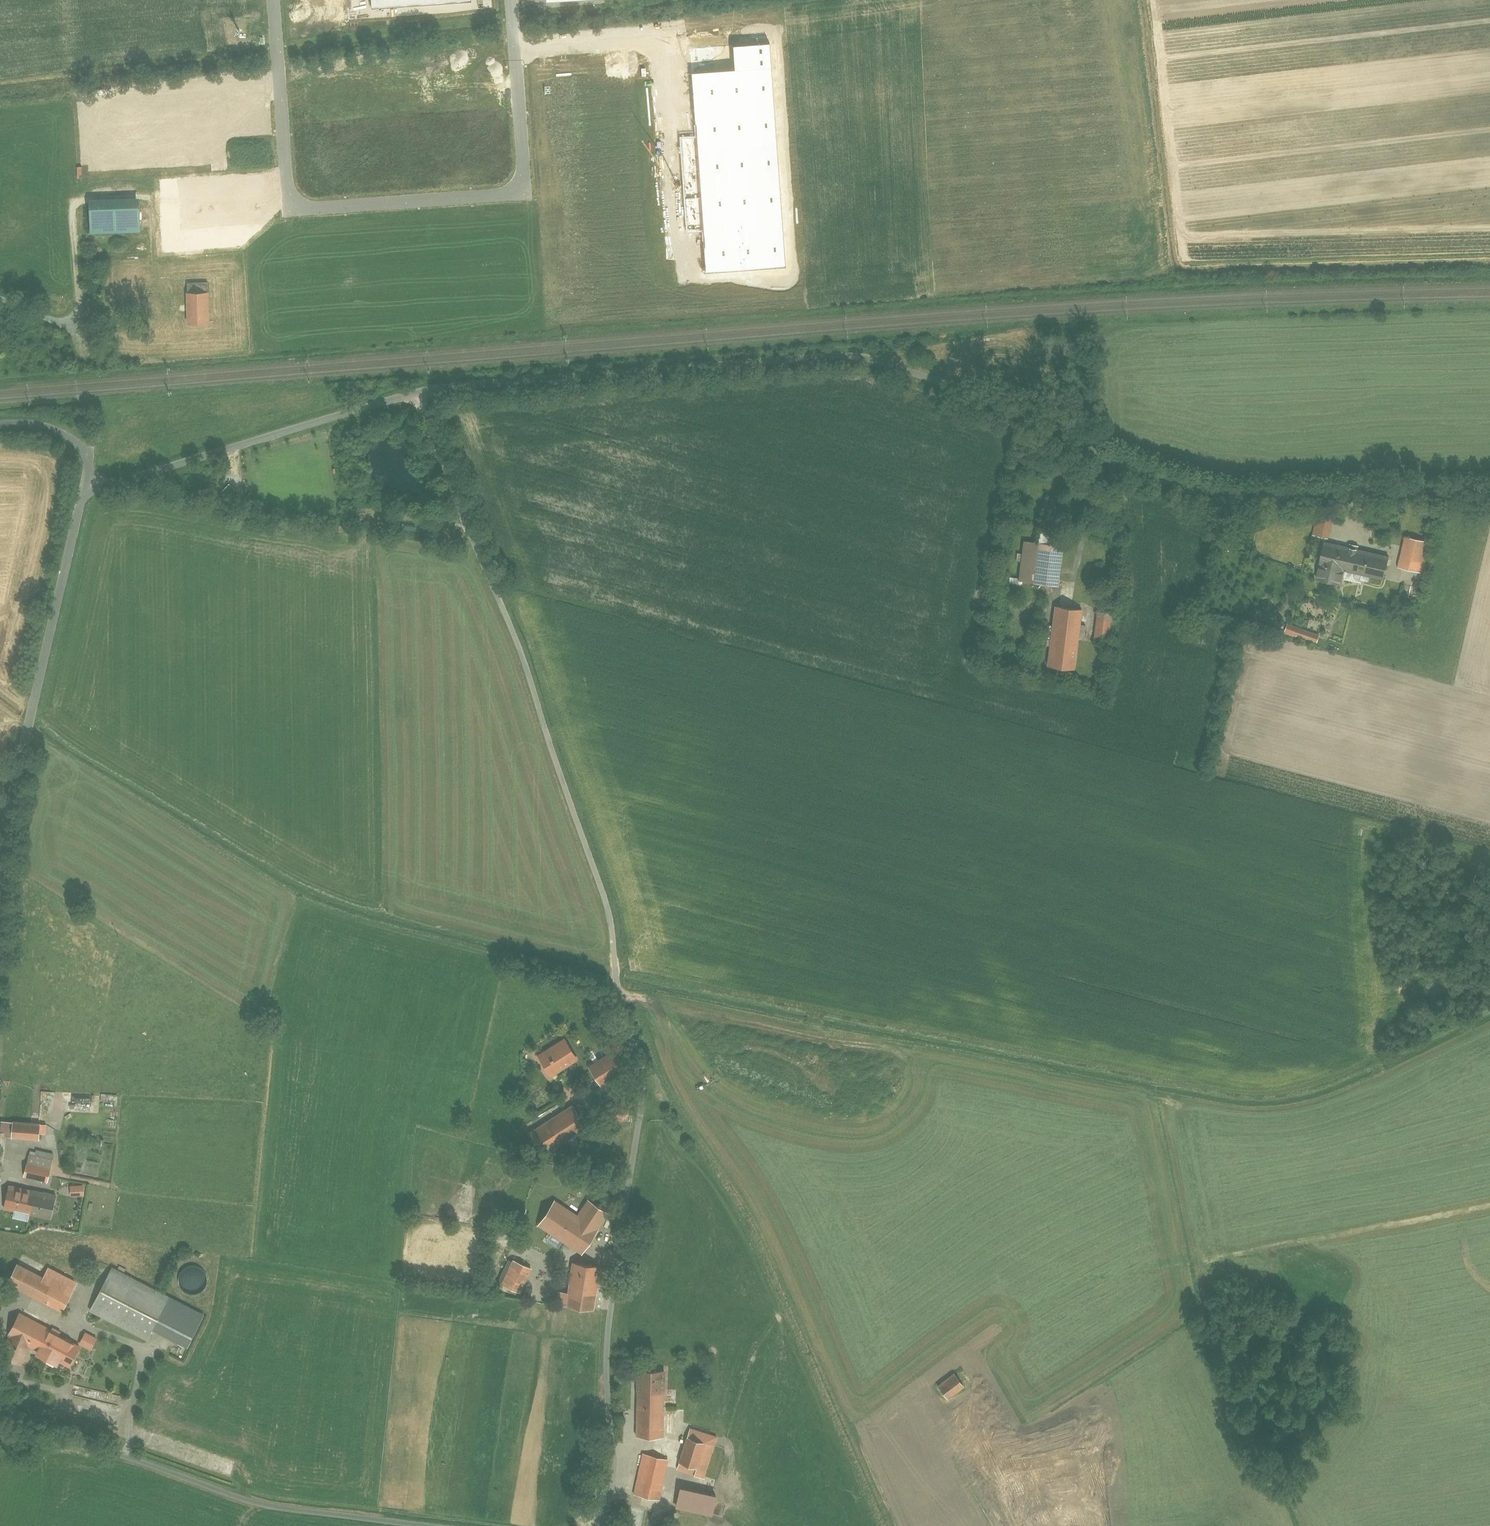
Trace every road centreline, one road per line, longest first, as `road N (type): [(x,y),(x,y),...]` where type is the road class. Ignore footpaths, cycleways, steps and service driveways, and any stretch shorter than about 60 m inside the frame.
road 1 (unclassified): [(418,392),(531,679),(605,905),(635,1053),(641,1095),(609,1313),(612,1472),(600,1525)]
road 2 (residential): [(418,392),(868,359),(1035,419),(1096,454),(1212,496),(1489,493)]
road 3 (unclassified): [(512,0),(524,192),(290,210),(273,0)]
road 4 (unclassified): [(0,1436),(124,1459),(241,1502),(411,1525)]
road 5 (residential): [(0,870),(83,482)]
road 6 (residential): [(83,482),(163,469),(418,392)]
road 7 (unclassified): [(83,482),(80,443),(42,423),(0,422)]

